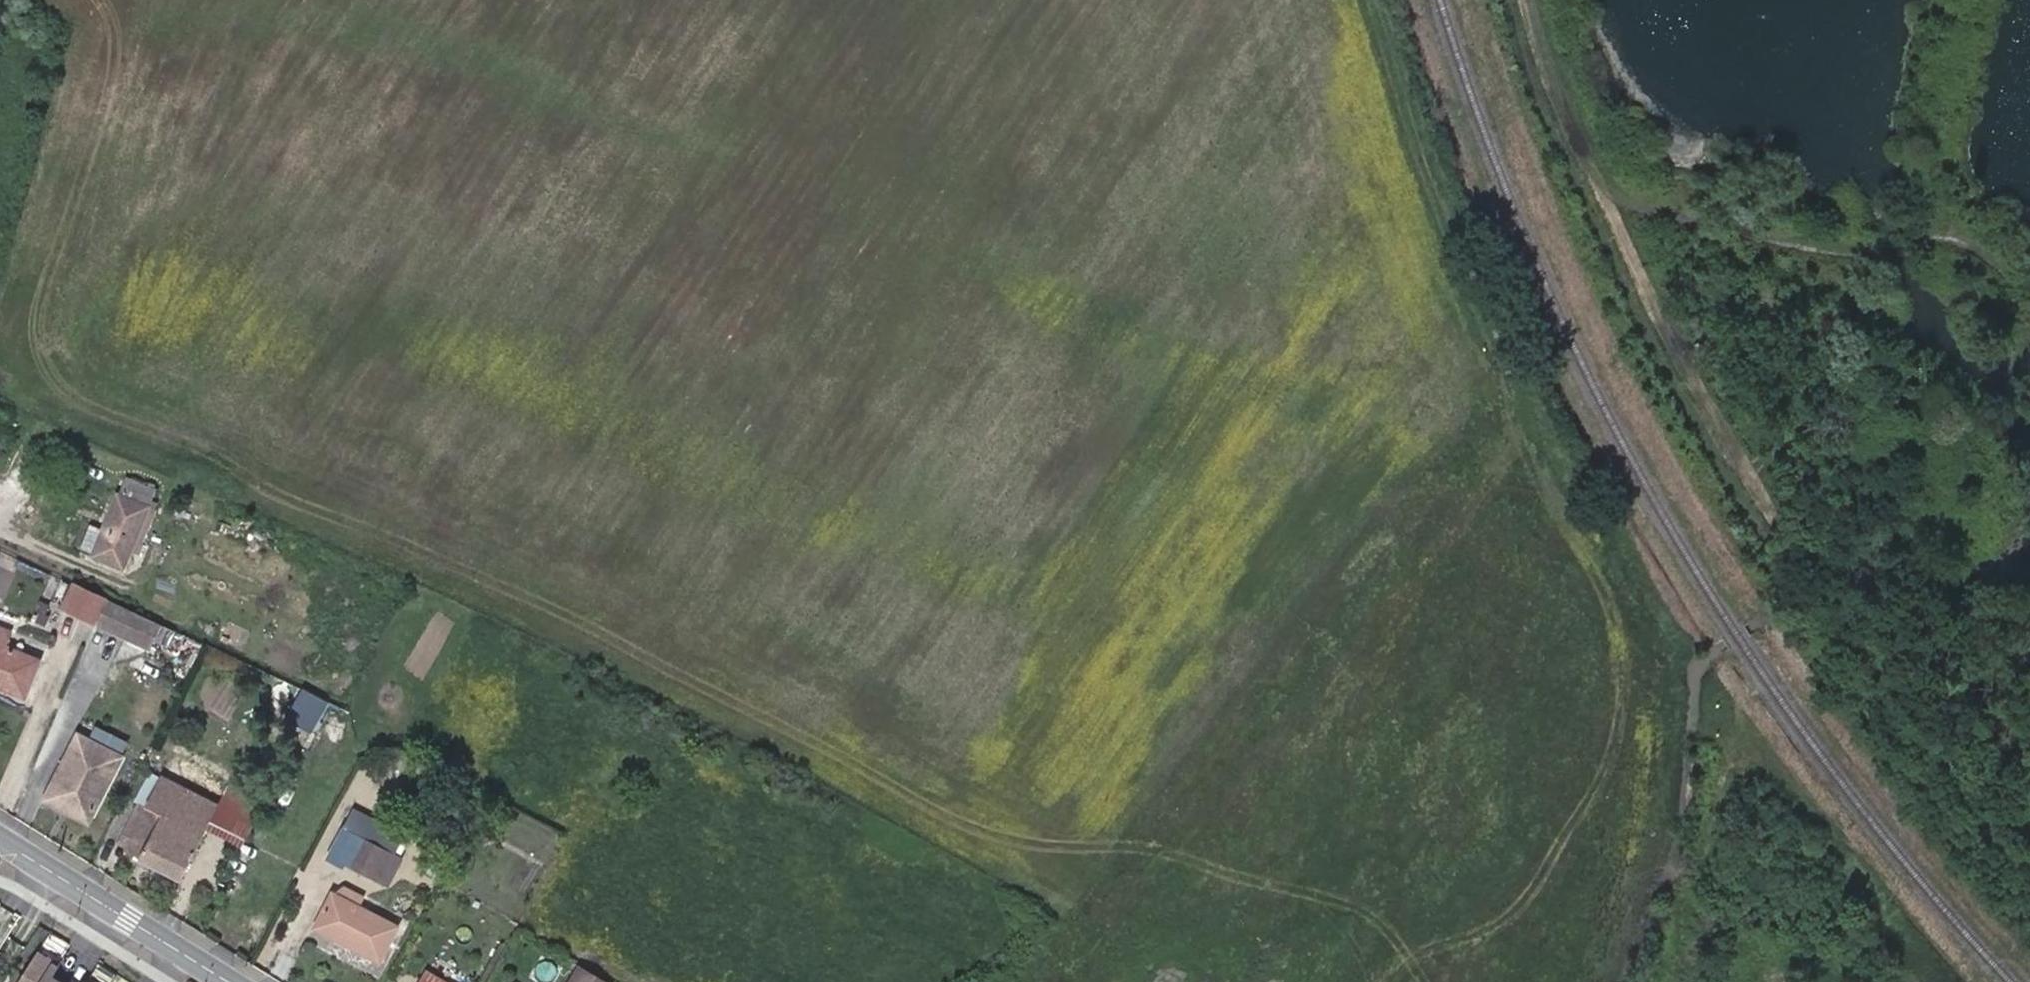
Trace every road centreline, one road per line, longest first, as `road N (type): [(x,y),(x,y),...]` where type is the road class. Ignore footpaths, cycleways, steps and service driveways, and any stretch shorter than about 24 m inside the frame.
road 1 (residential): [(227,981),(0,841)]

